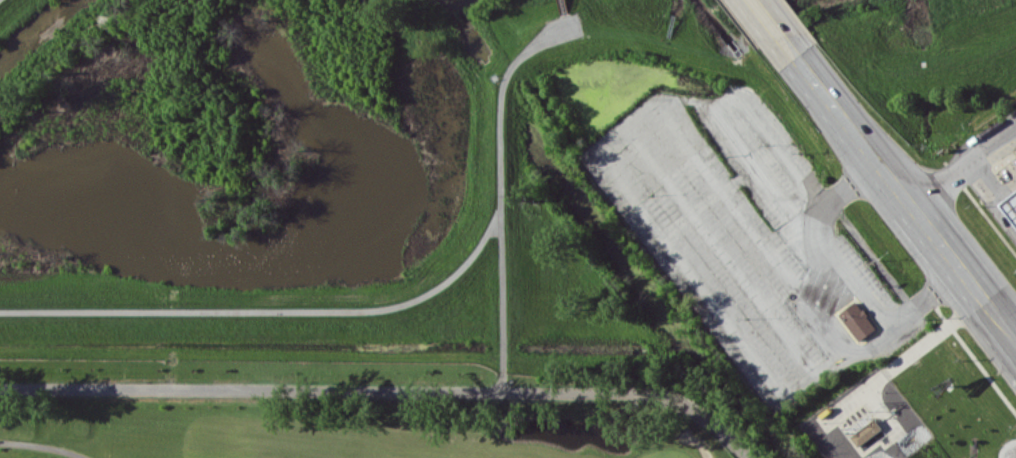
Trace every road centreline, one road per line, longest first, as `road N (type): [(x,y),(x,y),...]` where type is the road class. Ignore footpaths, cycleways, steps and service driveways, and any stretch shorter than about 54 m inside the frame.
road 1 (trunk): [(780,36),(1015,345)]

